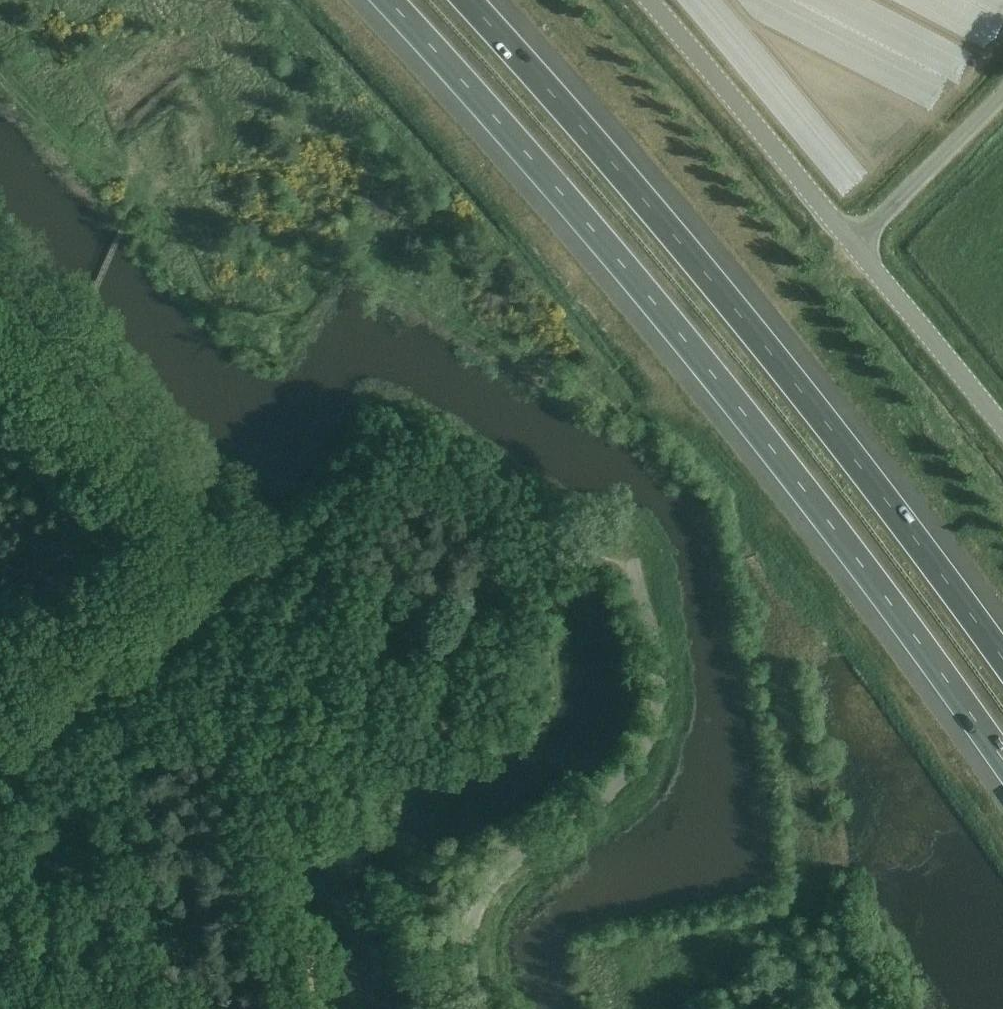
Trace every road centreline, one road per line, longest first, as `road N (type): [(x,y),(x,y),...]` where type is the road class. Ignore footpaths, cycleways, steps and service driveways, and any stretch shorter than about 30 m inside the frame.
road 1 (motorway): [(384,0),(693,351),(1002,763)]
road 2 (track): [(0,740),(184,637),(229,586),(231,531),(69,350),(193,59)]
road 3 (motorway): [(1002,658),(737,310),(466,0)]
road 4 (unclassified): [(856,251),(645,0)]
road 5 (unclassified): [(856,251),(1002,424)]
road 6 (unclassified): [(856,251),(1002,80)]
road 7 (tertiary): [(166,1008),(0,903)]

